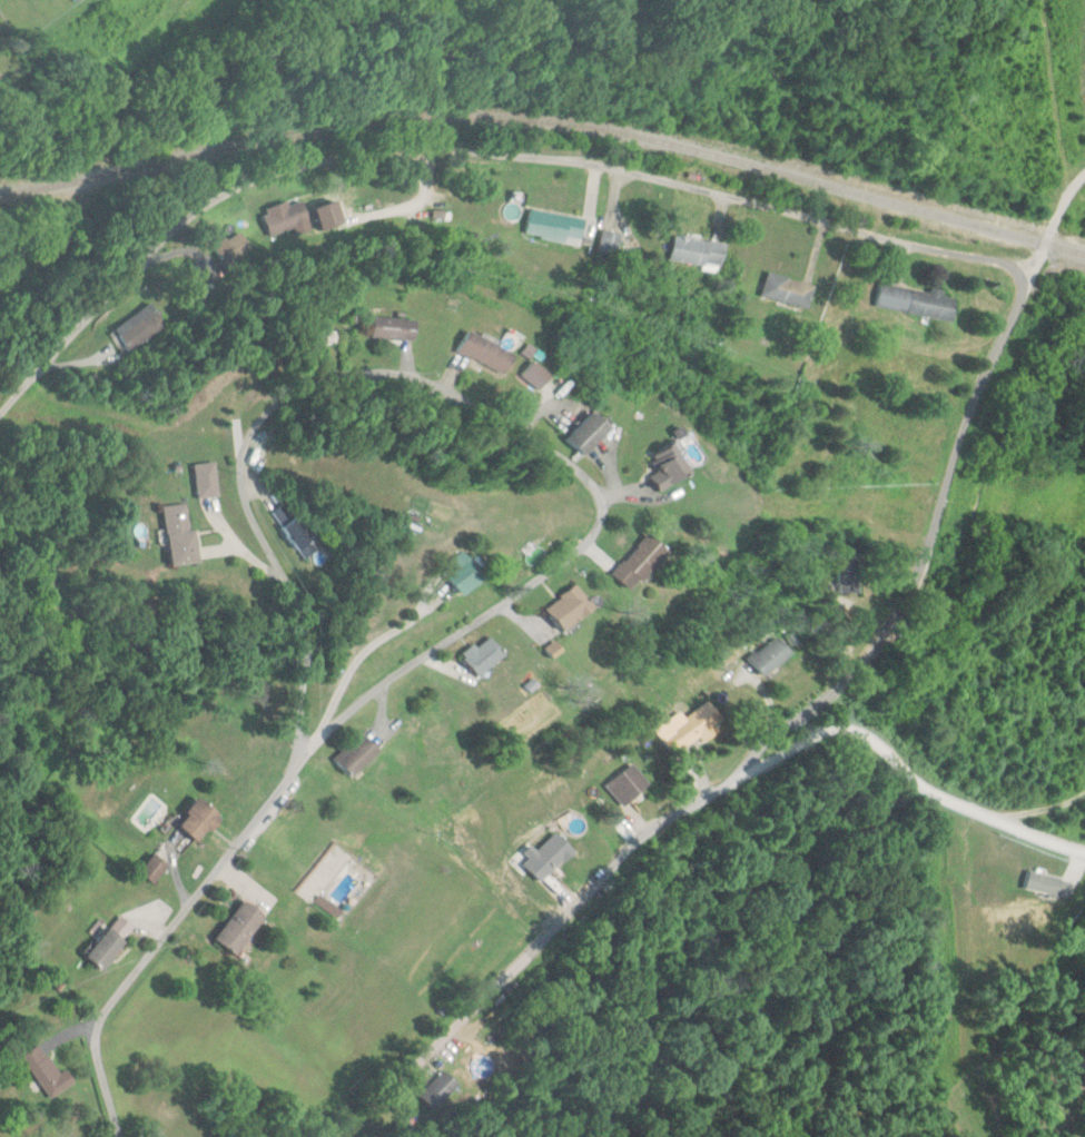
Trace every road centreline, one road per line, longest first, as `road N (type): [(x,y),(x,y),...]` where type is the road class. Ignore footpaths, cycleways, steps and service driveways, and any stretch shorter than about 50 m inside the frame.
road 1 (residential): [(320,739),(297,767),(305,630),(246,511),(247,434),(298,388),(334,374),(386,369),(440,382),(581,468),(596,484),(603,523),(586,545),(397,673),(320,739)]
road 2 (residential): [(0,415),(59,343),(204,201),(342,157),(509,152),(602,162),(1035,274)]
road 3 (residential): [(348,1136),(615,859),(645,831),(731,781),(762,742),(871,651),(931,535),(959,437),(1035,274)]
road 4 (residential): [(121,1136),(99,1065),(100,1016),(297,767)]

